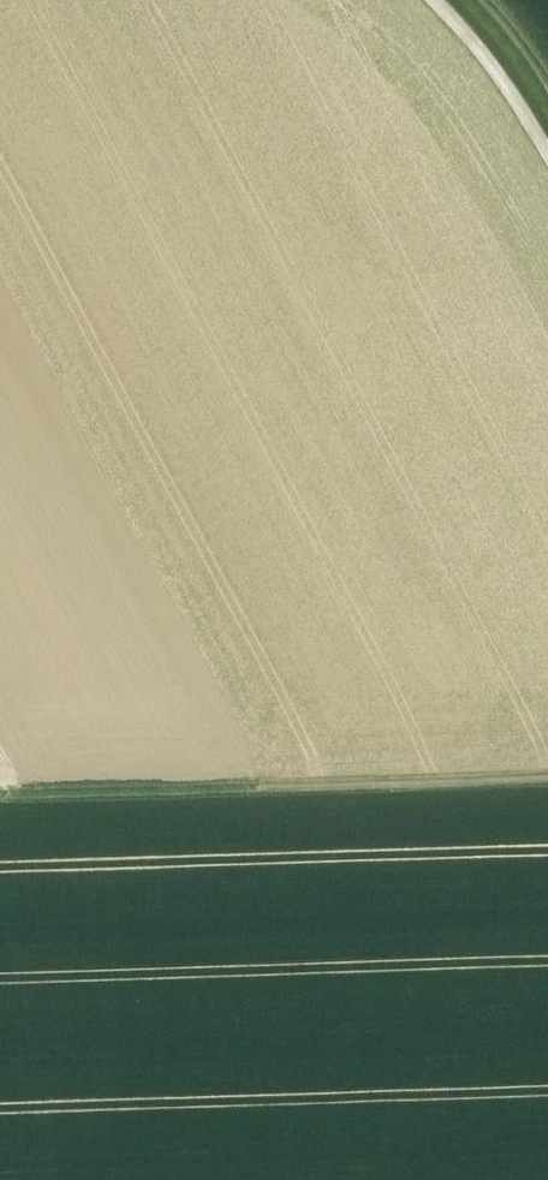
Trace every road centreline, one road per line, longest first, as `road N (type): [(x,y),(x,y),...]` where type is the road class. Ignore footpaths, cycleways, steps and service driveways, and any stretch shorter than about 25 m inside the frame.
road 1 (track): [(0,809),(547,784)]
road 2 (track): [(426,0),(483,57),(547,155)]

